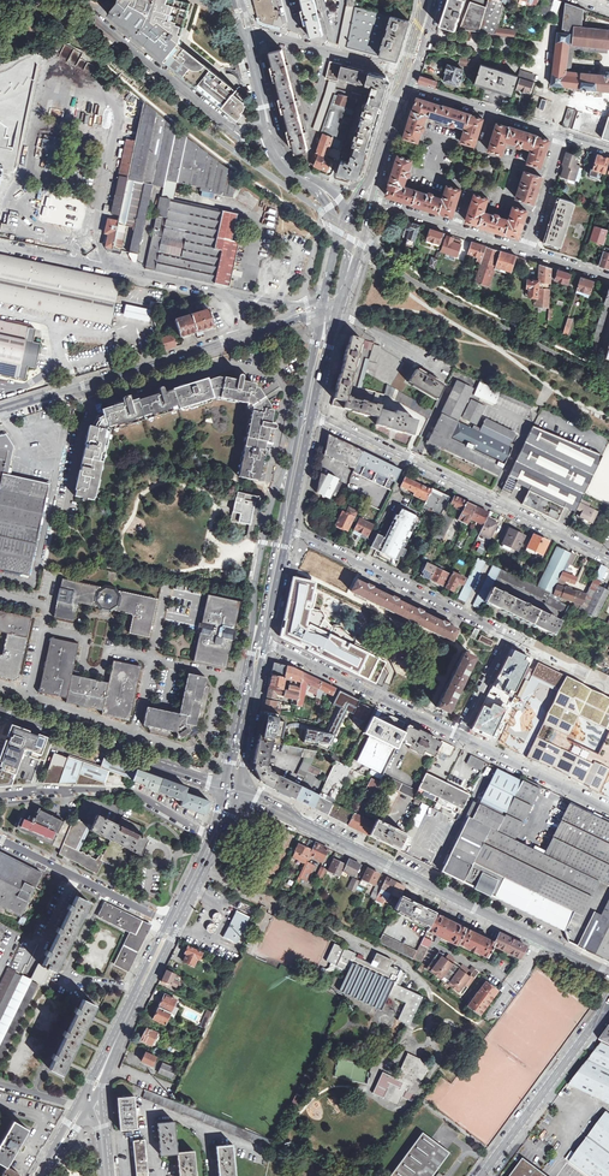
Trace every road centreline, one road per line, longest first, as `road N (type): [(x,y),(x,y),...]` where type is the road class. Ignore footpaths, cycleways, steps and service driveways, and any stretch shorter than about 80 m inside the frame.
road 1 (residential): [(288,528),(505,635),(455,734)]
road 2 (secondary): [(539,939),(239,794)]
road 3 (residential): [(608,559),(313,413)]
road 4 (tertiary): [(102,1087),(239,794)]
road 5 (unclassified): [(0,413),(242,336)]
road 6 (secondary): [(225,788),(0,708)]
road 7 (unclassified): [(0,246),(230,294)]
road 8 (residential): [(210,839),(120,791),(0,796)]
road 9 (residential): [(481,1175),(608,1002)]
road 10 (residential): [(265,642),(455,734)]
road 11 (unclassified): [(73,0),(228,128)]
road 12 (tertiary): [(323,311),(283,507)]
road 13 (residential): [(0,838),(168,921)]
road 14 (tertiary): [(168,921),(90,1082)]
road 15 (residential): [(455,734),(608,810)]
road 16 (residential): [(563,135),(410,86)]
road 17 (residential): [(374,200),(527,249)]
road 18 (residential): [(404,71),(247,37)]
road 19 (tertiary): [(259,635),(225,788)]
road 20 (tertiary): [(239,794),(265,642)]
road 21 (tertiary): [(283,507),(259,635)]
road 22 (unclassified): [(339,310),(448,373)]

